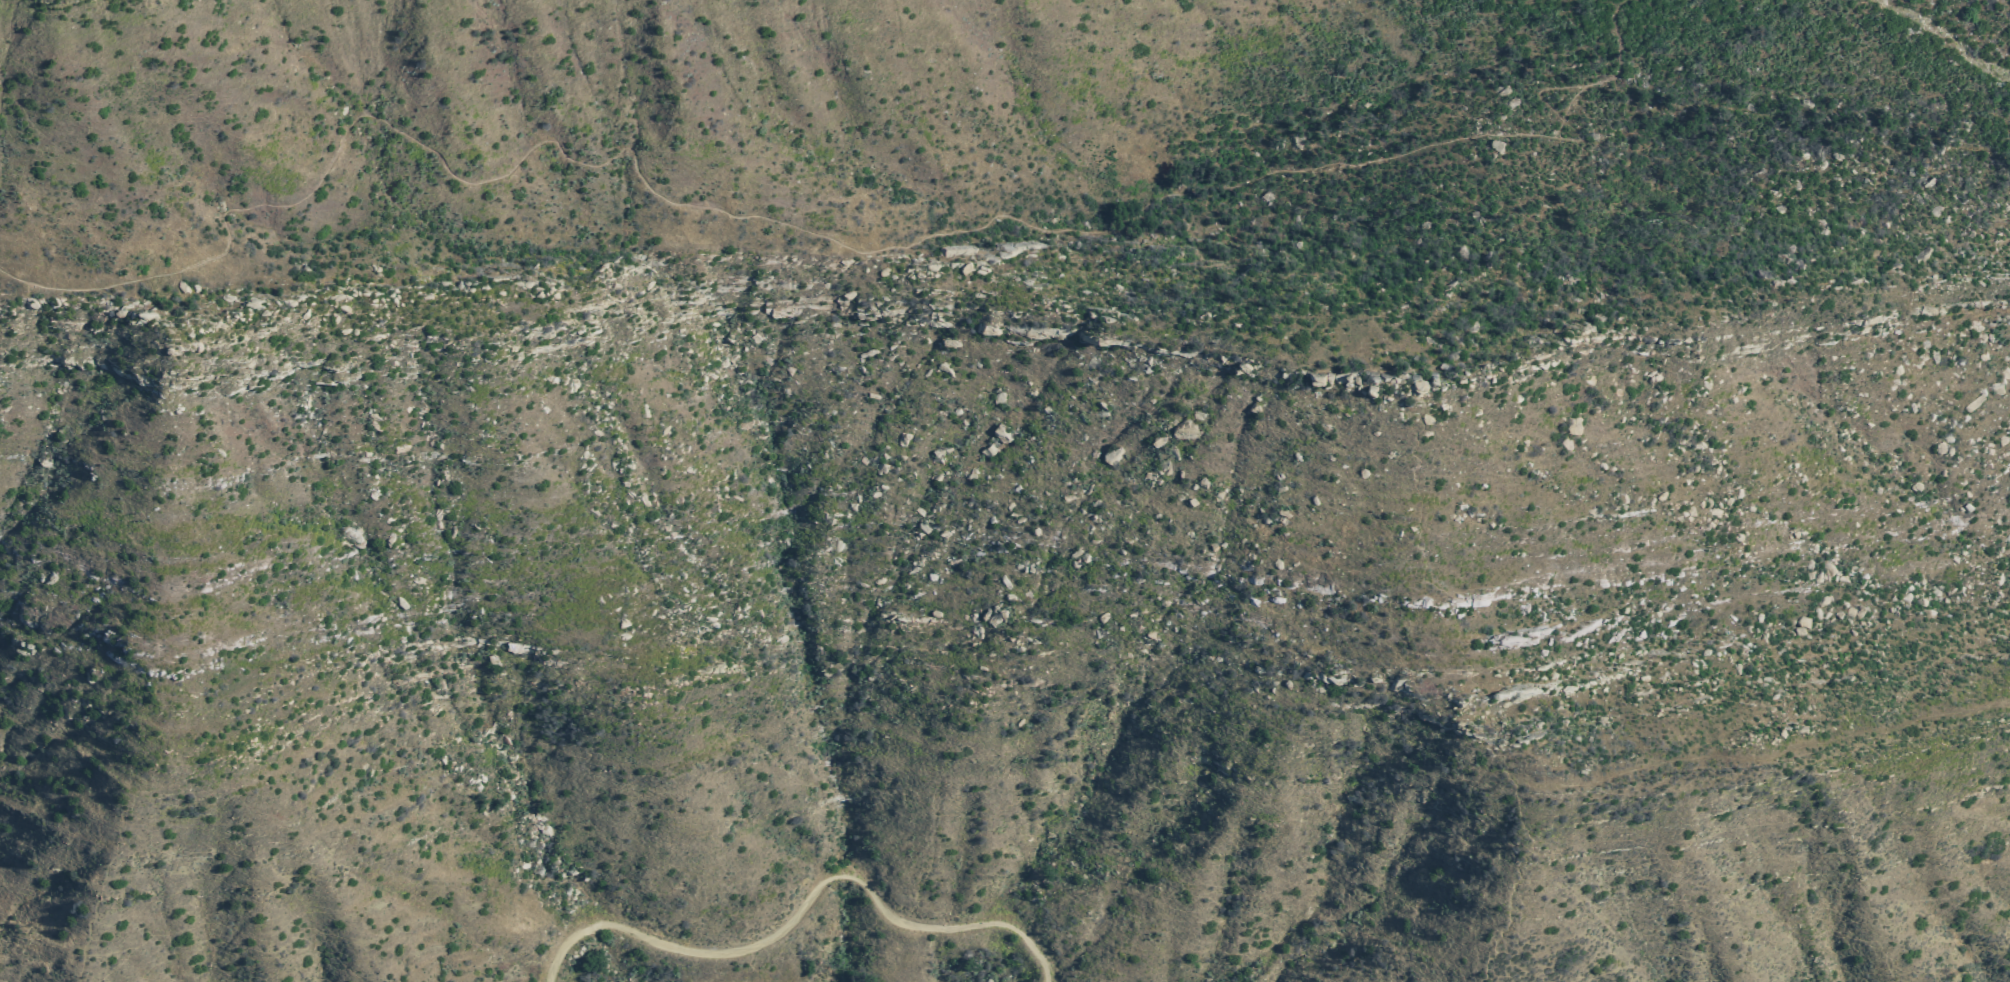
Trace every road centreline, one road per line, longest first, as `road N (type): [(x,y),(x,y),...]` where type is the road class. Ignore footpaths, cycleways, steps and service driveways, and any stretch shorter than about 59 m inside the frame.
road 1 (track): [(551,981),(573,938),(605,925),(692,954),(752,950),(786,931),(816,893),(843,876),(866,884),(897,925),(1019,933),(1047,981)]

